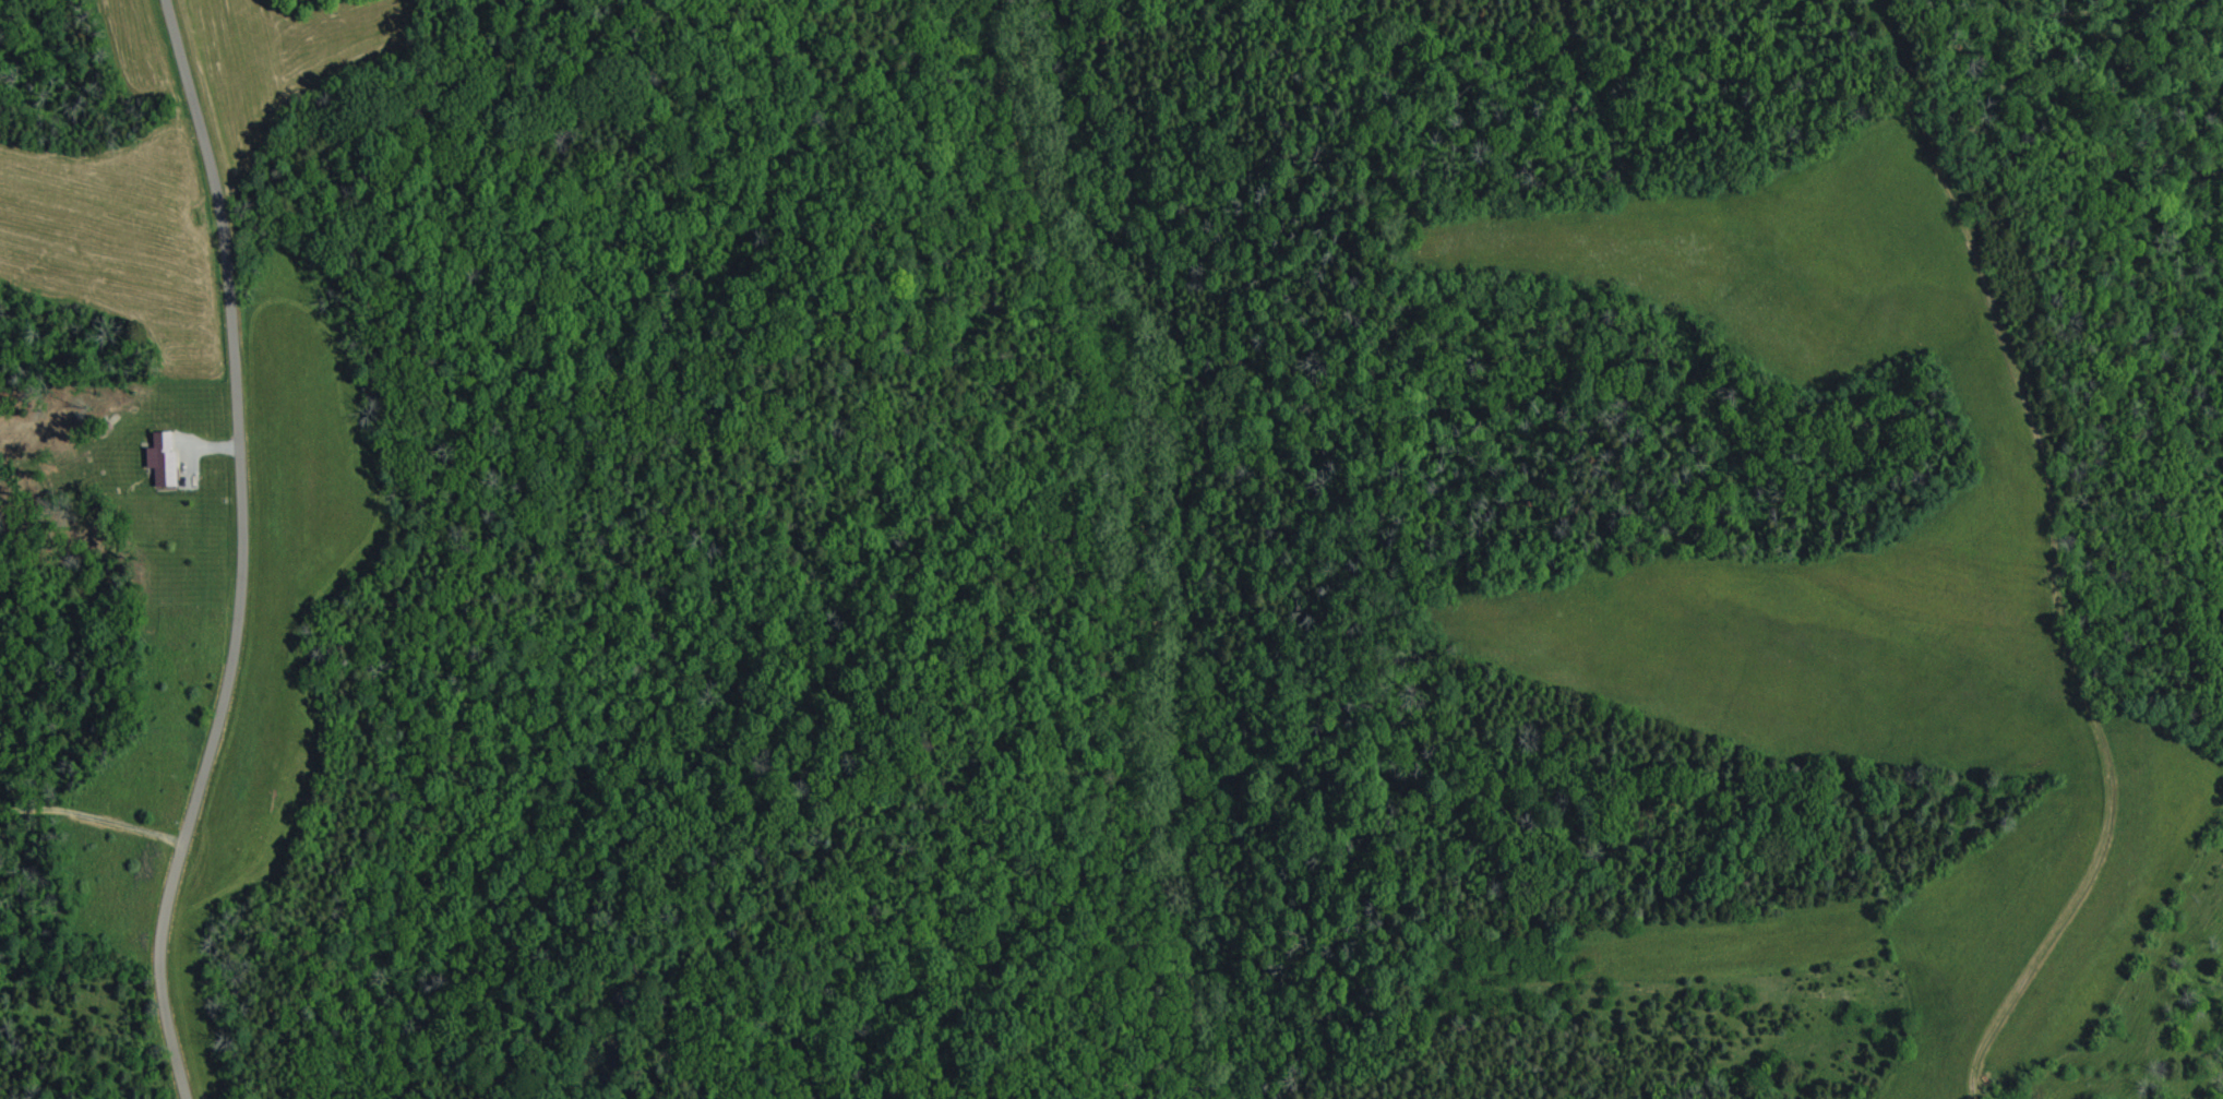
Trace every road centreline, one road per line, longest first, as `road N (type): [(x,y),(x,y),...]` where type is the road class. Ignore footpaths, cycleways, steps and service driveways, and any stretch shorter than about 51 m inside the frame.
road 1 (residential): [(187,1098),(160,948),(225,706),(239,587),(218,224),(164,0)]

